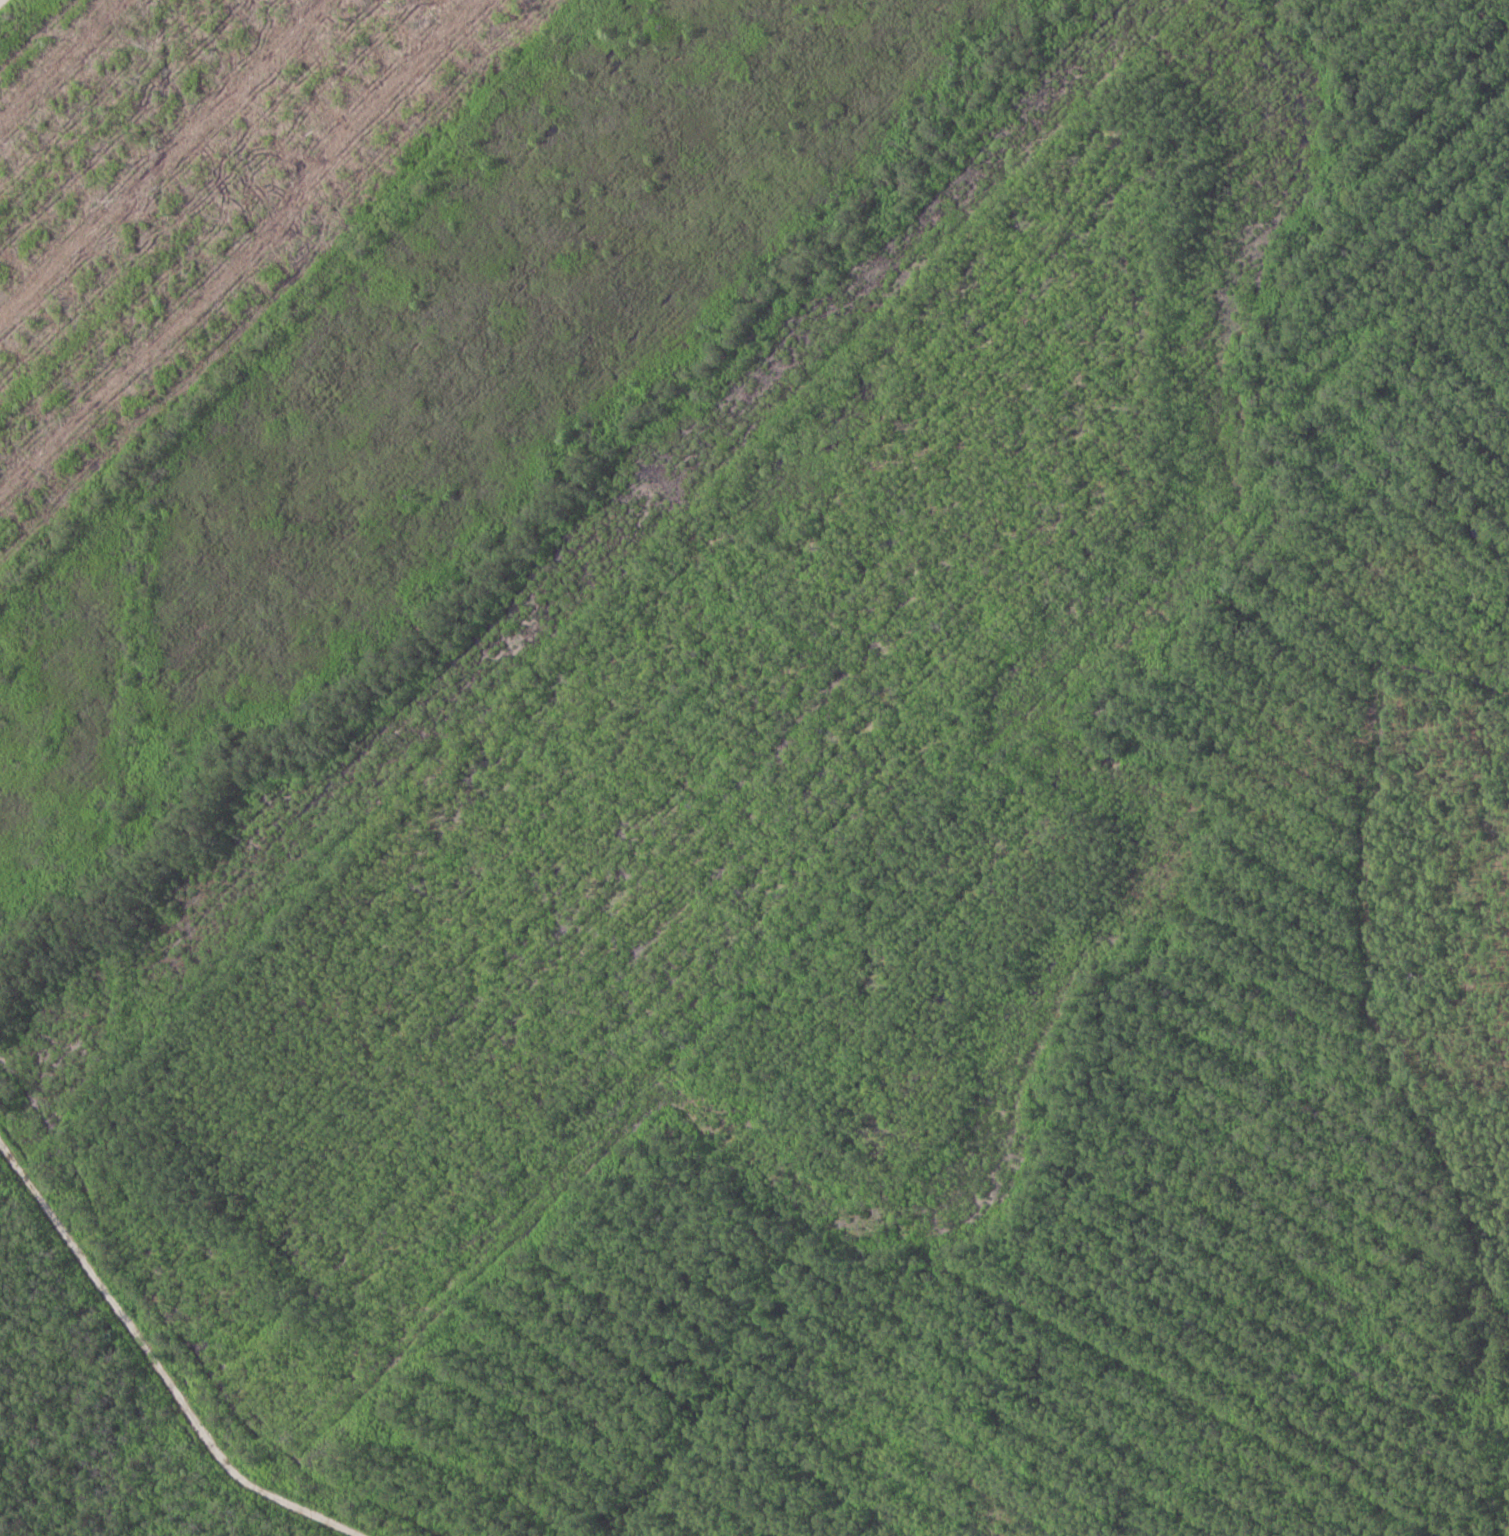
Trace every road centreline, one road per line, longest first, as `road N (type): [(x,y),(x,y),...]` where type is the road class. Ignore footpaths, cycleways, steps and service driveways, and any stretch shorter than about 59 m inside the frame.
road 1 (track): [(345,1535),(309,1520),(226,1459),(0,1132)]

